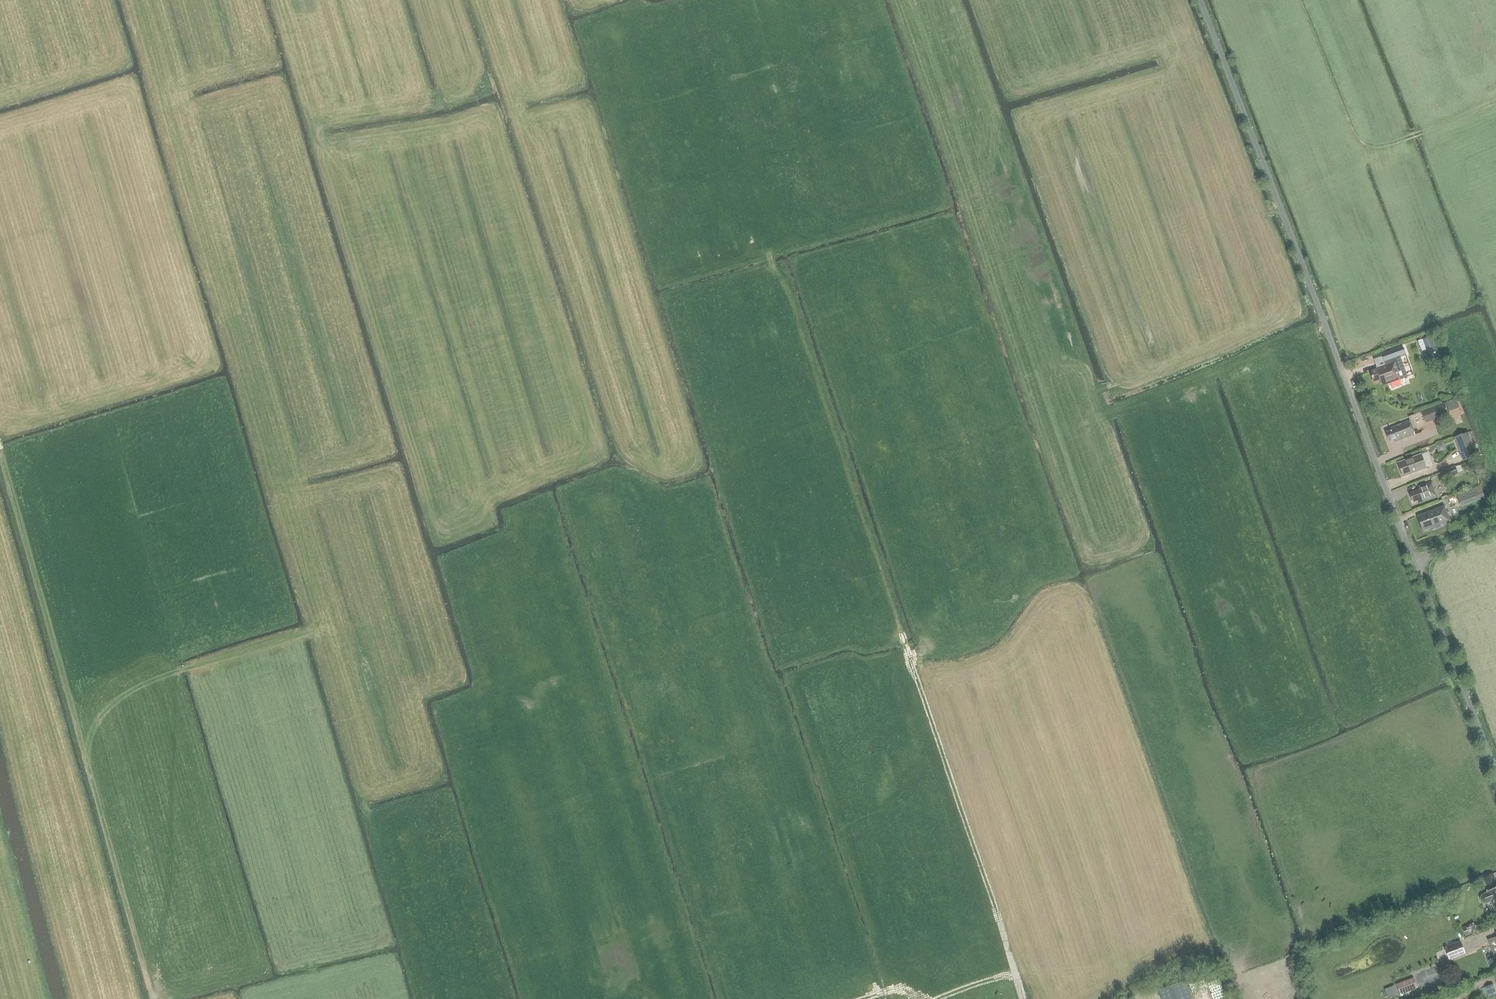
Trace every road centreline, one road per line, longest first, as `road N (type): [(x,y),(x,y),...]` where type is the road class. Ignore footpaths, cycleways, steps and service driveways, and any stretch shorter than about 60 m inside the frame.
road 1 (unclassified): [(1495,773),(1200,0)]
road 2 (track): [(1304,0),(1351,123),(1371,145),(1446,127),(1495,103)]

